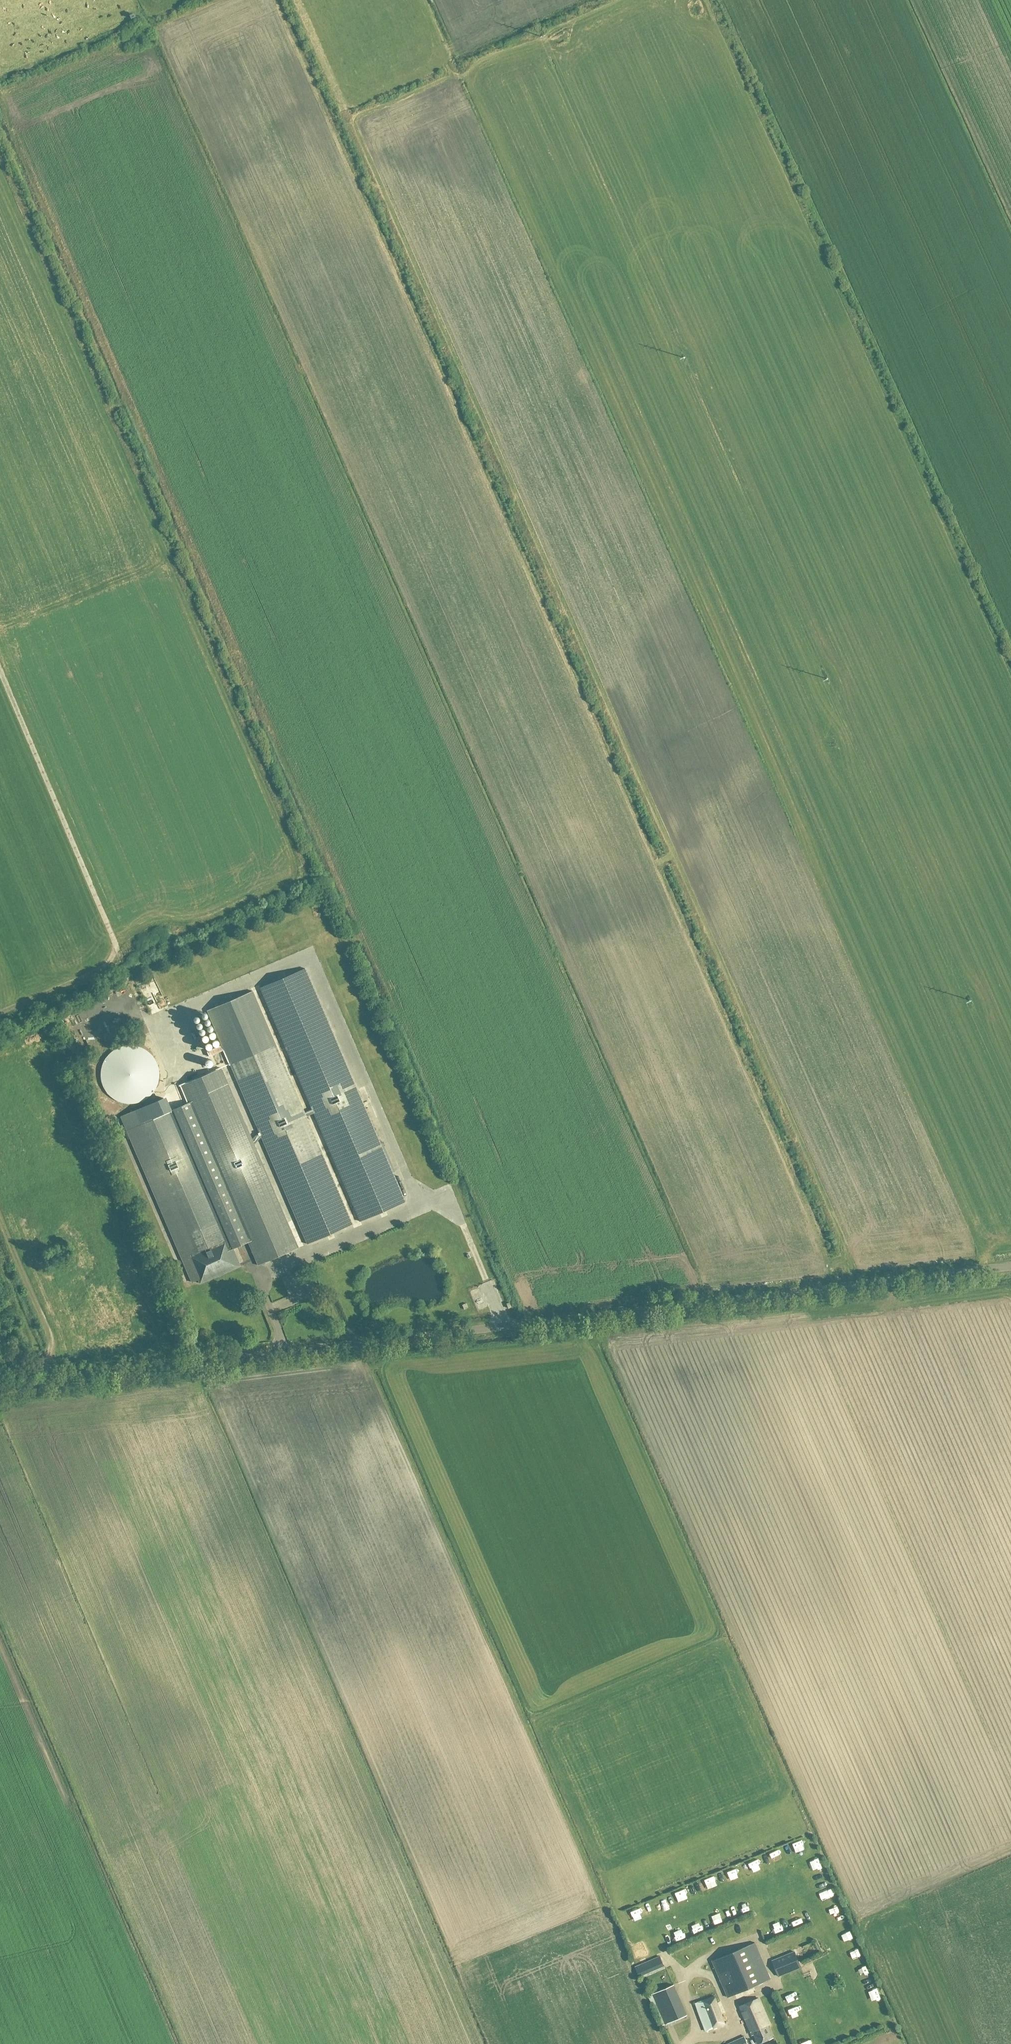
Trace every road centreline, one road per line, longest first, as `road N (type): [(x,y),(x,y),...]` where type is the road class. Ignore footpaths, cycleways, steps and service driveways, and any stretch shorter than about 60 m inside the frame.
road 1 (unclassified): [(0,1387),(1010,1269)]
road 2 (track): [(0,1018),(108,972),(119,952),(0,671)]
road 3 (track): [(53,1381),(56,1371),(0,1233)]
road 4 (track): [(47,1382),(0,1269)]

